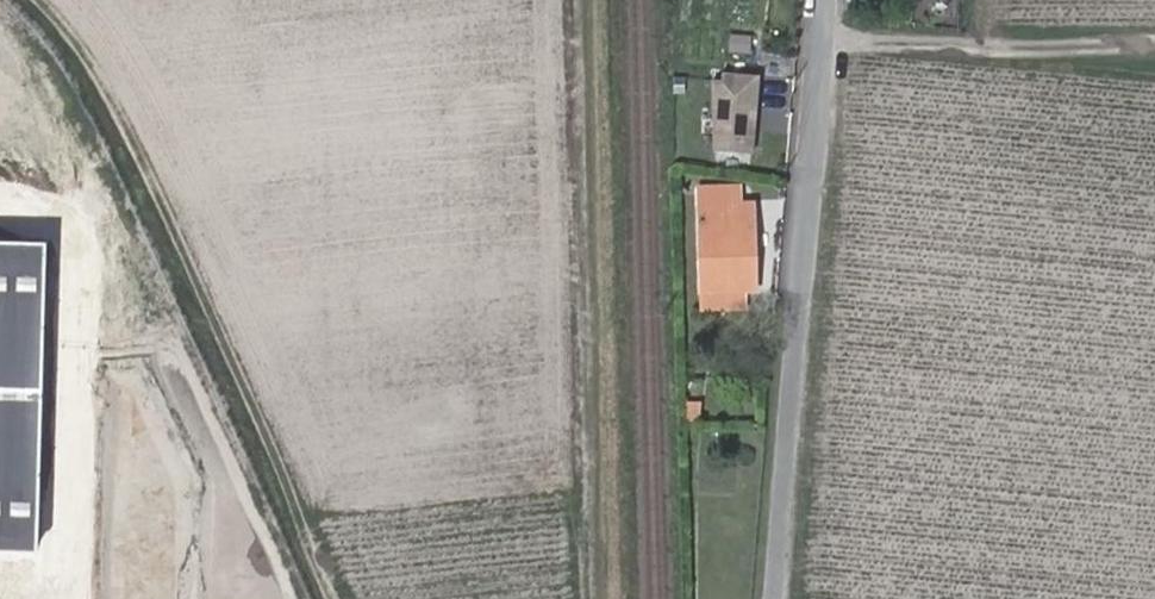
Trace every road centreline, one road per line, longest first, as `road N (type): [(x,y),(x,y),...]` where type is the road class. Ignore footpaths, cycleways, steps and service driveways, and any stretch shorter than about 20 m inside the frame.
road 1 (track): [(842,0),(779,598)]
road 2 (unclassified): [(599,598),(575,0)]

